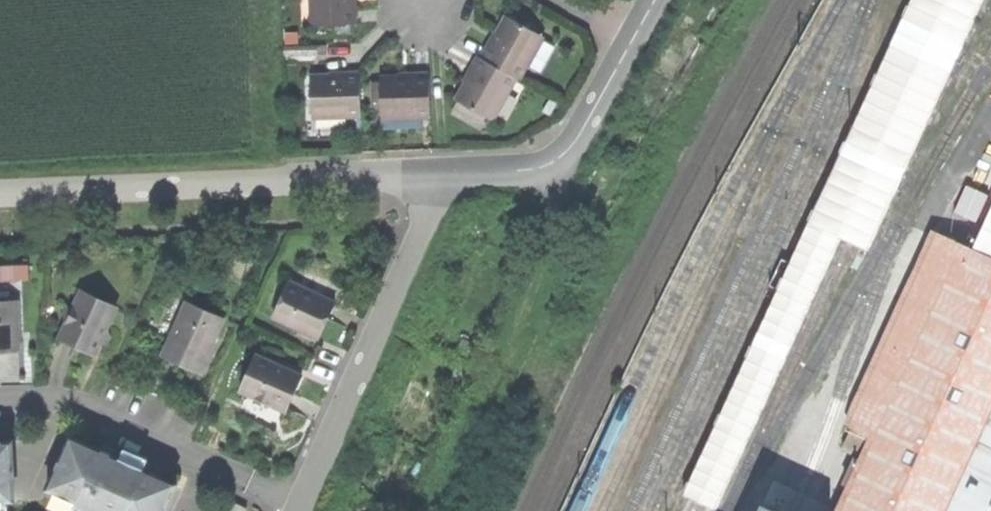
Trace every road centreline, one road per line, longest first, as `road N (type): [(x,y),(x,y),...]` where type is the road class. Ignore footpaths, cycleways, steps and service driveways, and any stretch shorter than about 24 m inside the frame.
road 1 (residential): [(444,171),(0,190)]
road 2 (track): [(559,160),(559,202),(534,284),(443,510)]
road 3 (residential): [(444,171),(297,506)]
road 4 (residential): [(0,399),(87,406),(297,506)]
road 5 (residential): [(635,37),(559,160),(444,171)]

